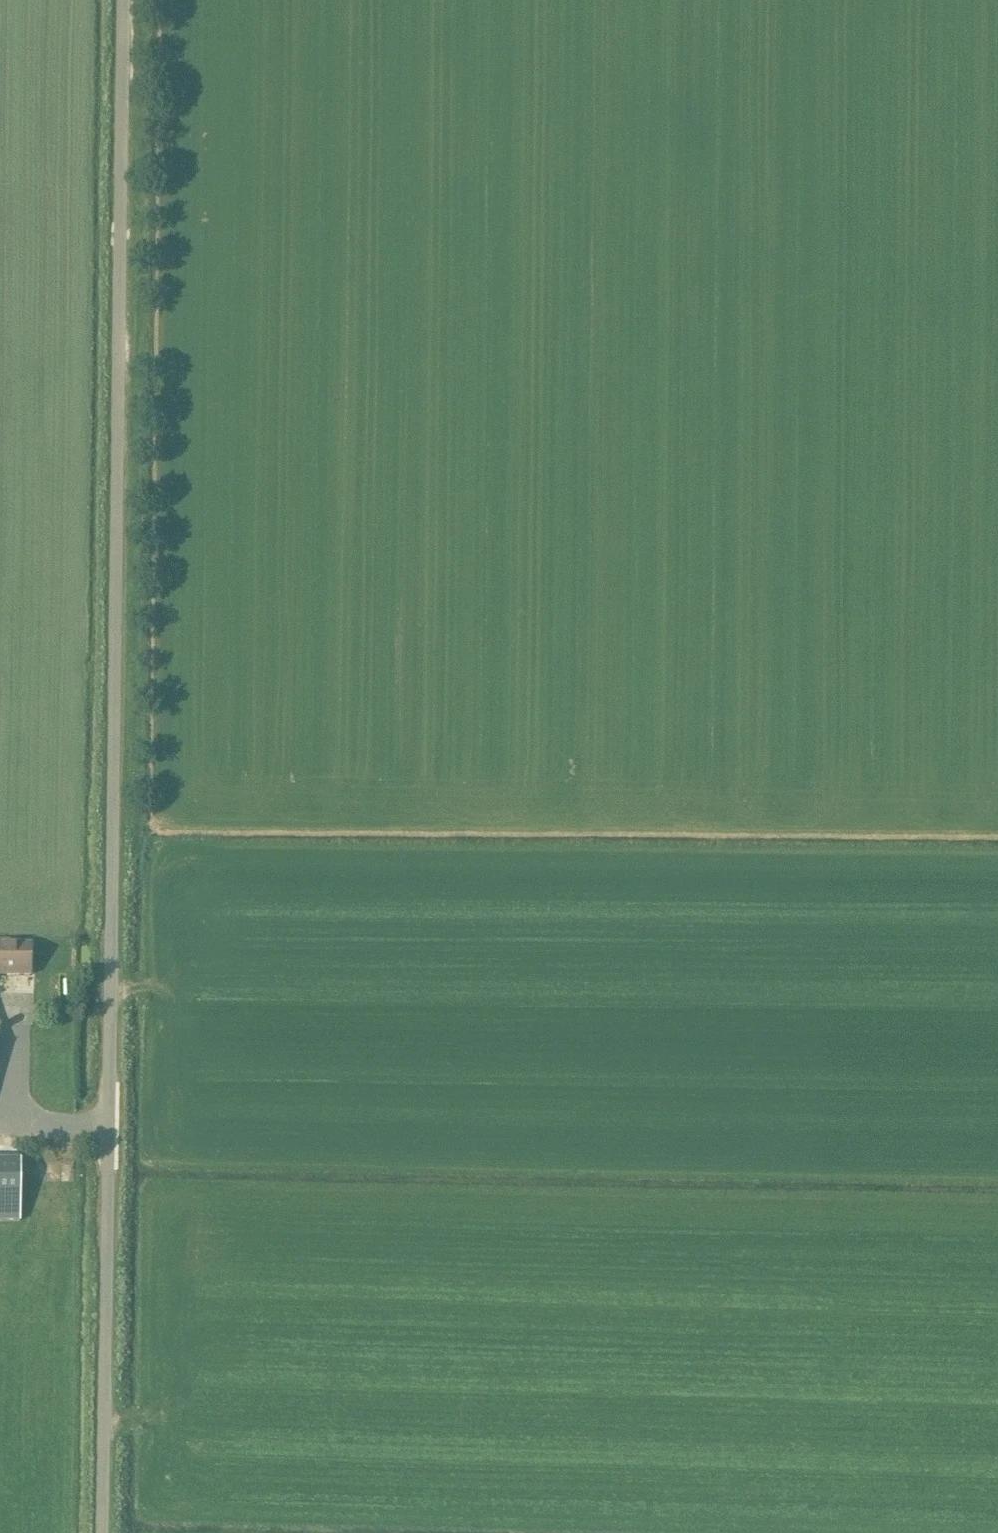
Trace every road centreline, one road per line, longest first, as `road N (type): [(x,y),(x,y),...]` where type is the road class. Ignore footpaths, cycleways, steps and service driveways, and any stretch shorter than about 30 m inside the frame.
road 1 (unclassified): [(95,1532),(122,0)]

